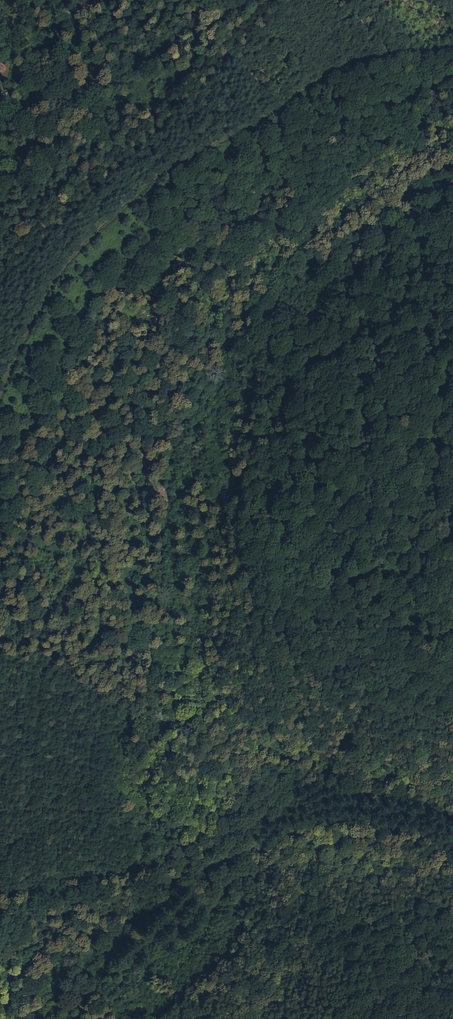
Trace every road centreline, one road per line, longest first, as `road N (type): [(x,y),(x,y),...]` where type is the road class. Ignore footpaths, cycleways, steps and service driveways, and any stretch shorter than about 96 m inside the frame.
road 1 (track): [(0,394),(64,261),(186,157),(336,68),(390,50),(452,47)]
road 2 (track): [(0,641),(21,628),(87,516),(113,369),(130,320),(184,251),(246,204)]
road 3 (track): [(0,262),(269,0)]
road 4 (track): [(452,135),(428,143),(338,213),(243,293),(228,319)]
road 5 (track): [(0,810),(71,803),(157,839)]
road 6 (track): [(182,891),(99,978)]

